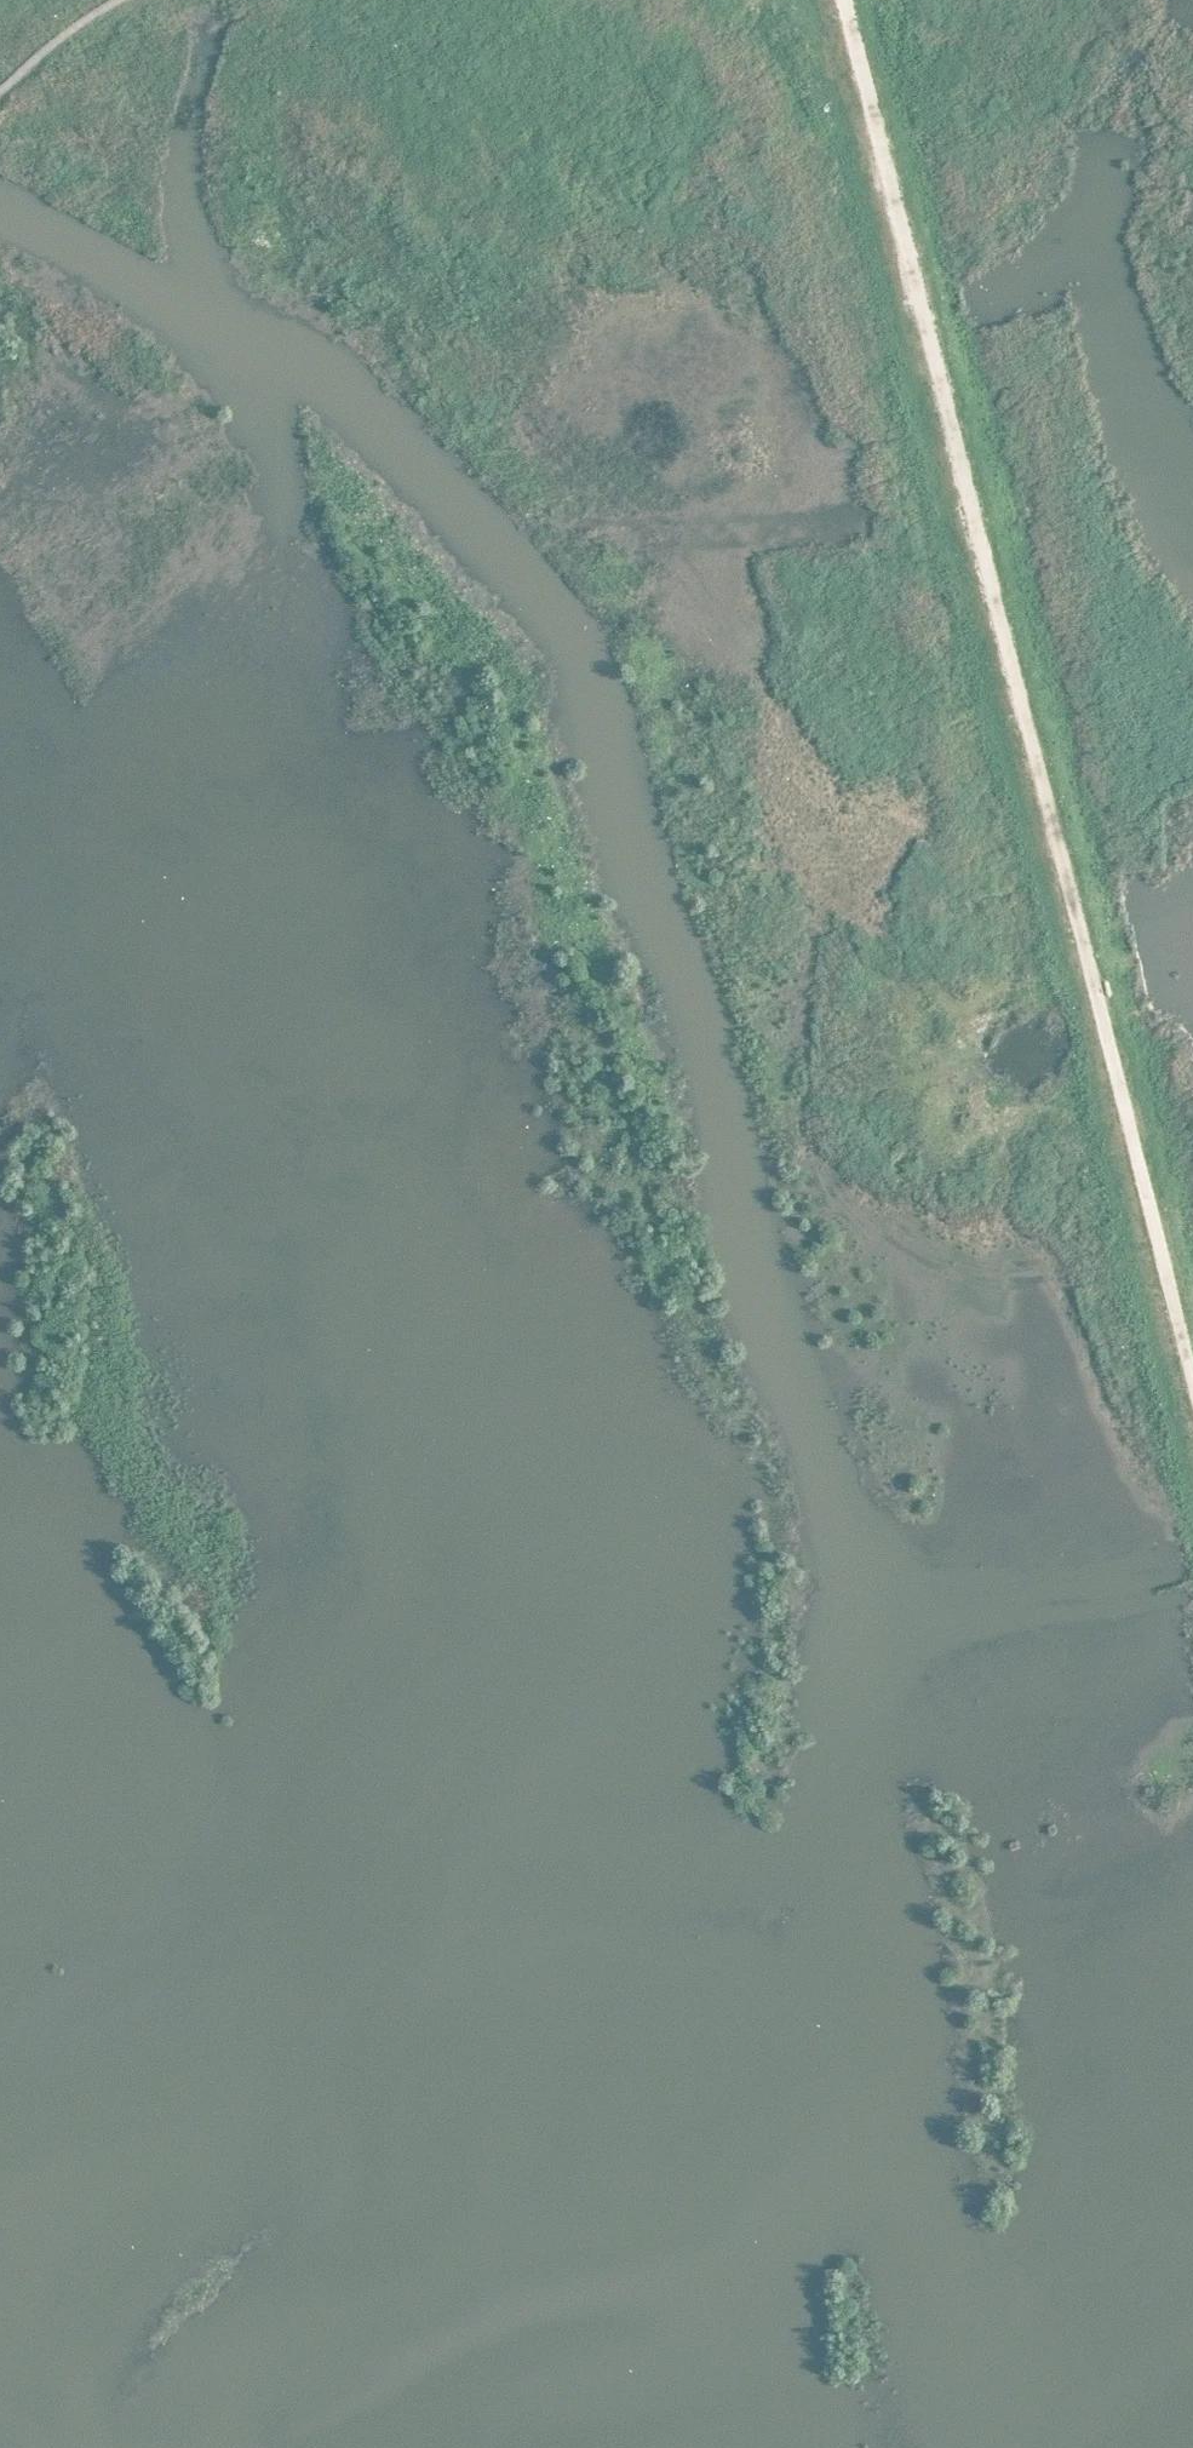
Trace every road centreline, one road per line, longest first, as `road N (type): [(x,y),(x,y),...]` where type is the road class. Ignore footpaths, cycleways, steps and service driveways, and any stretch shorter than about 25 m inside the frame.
road 1 (track): [(1192,1509),(812,0)]

